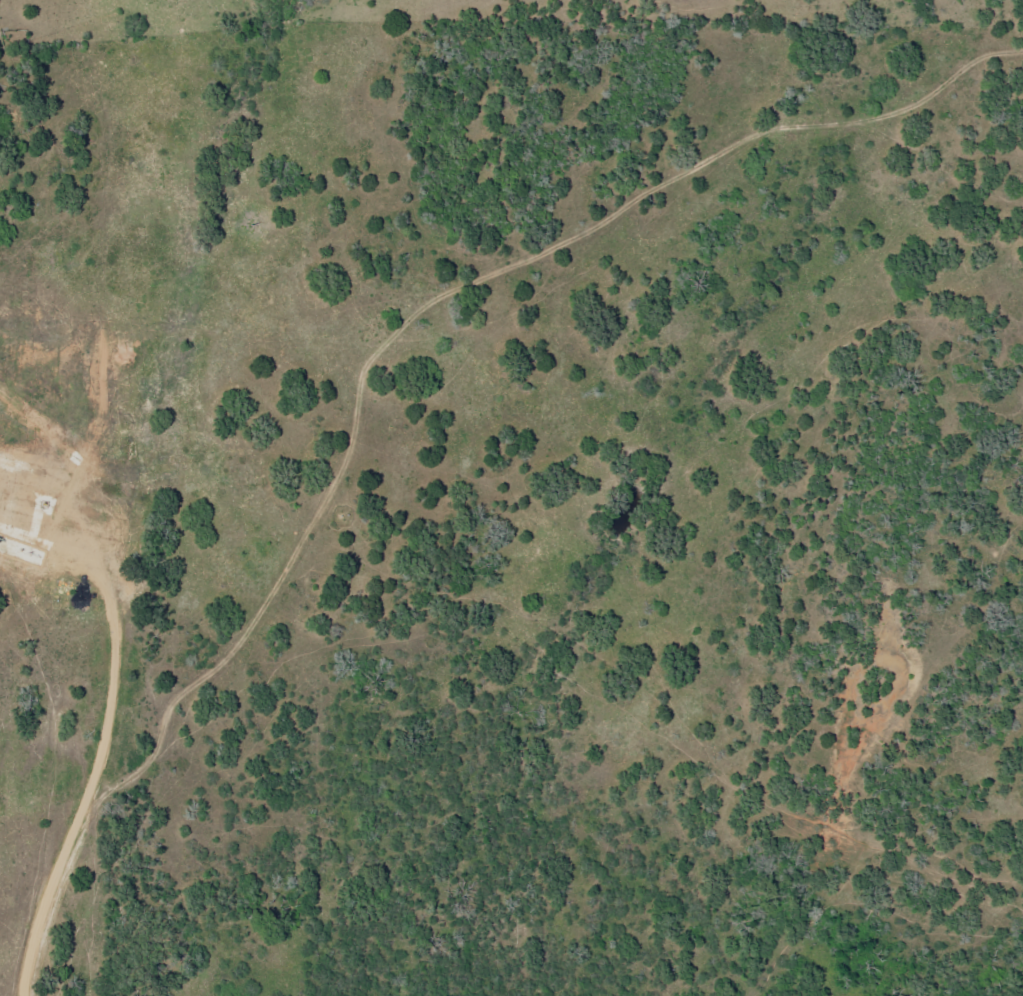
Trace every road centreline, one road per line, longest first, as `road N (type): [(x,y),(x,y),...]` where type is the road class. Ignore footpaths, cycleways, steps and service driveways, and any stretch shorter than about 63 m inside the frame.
road 1 (residential): [(747,995),(844,898),(932,649),(1004,561),(1022,514)]

